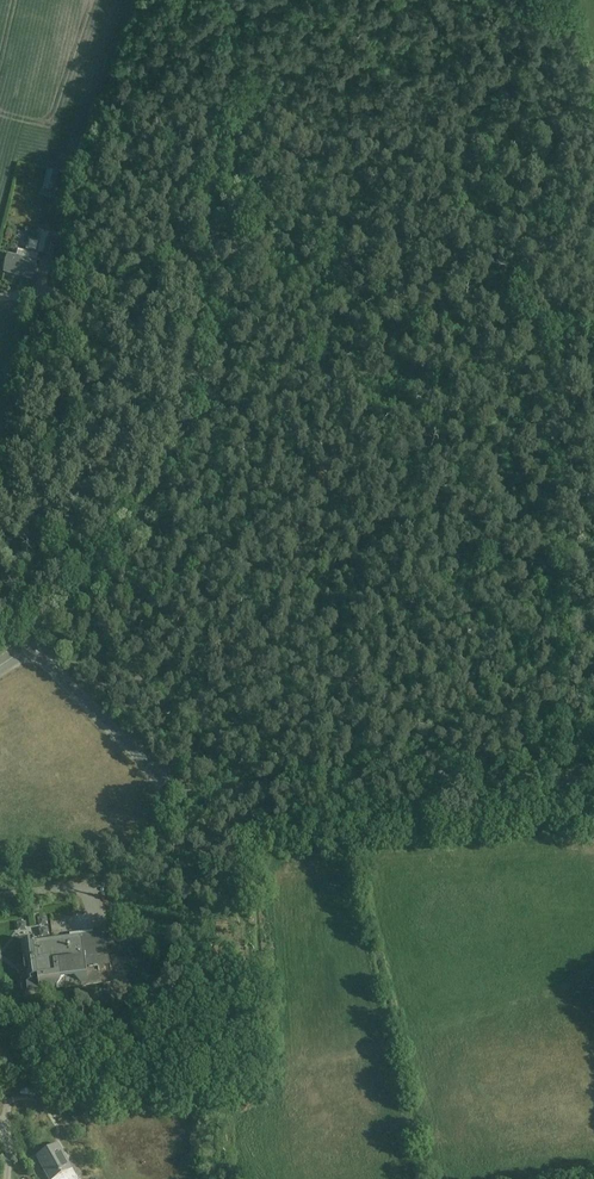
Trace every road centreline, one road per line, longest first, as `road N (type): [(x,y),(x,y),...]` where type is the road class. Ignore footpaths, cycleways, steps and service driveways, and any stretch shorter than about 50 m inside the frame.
road 1 (tertiary): [(31,647),(125,539),(158,481),(178,418),(233,0)]
road 2 (tertiary): [(593,775),(382,774),(170,789),(31,647)]

